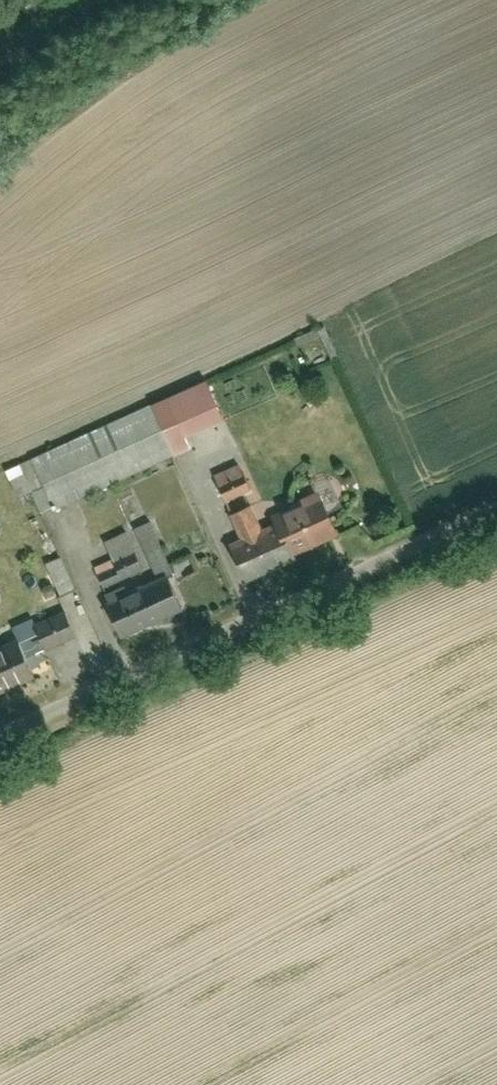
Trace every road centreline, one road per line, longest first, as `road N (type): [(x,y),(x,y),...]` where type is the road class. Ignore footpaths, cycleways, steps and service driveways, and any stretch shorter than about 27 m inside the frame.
road 1 (unclassified): [(0,735),(496,508)]

